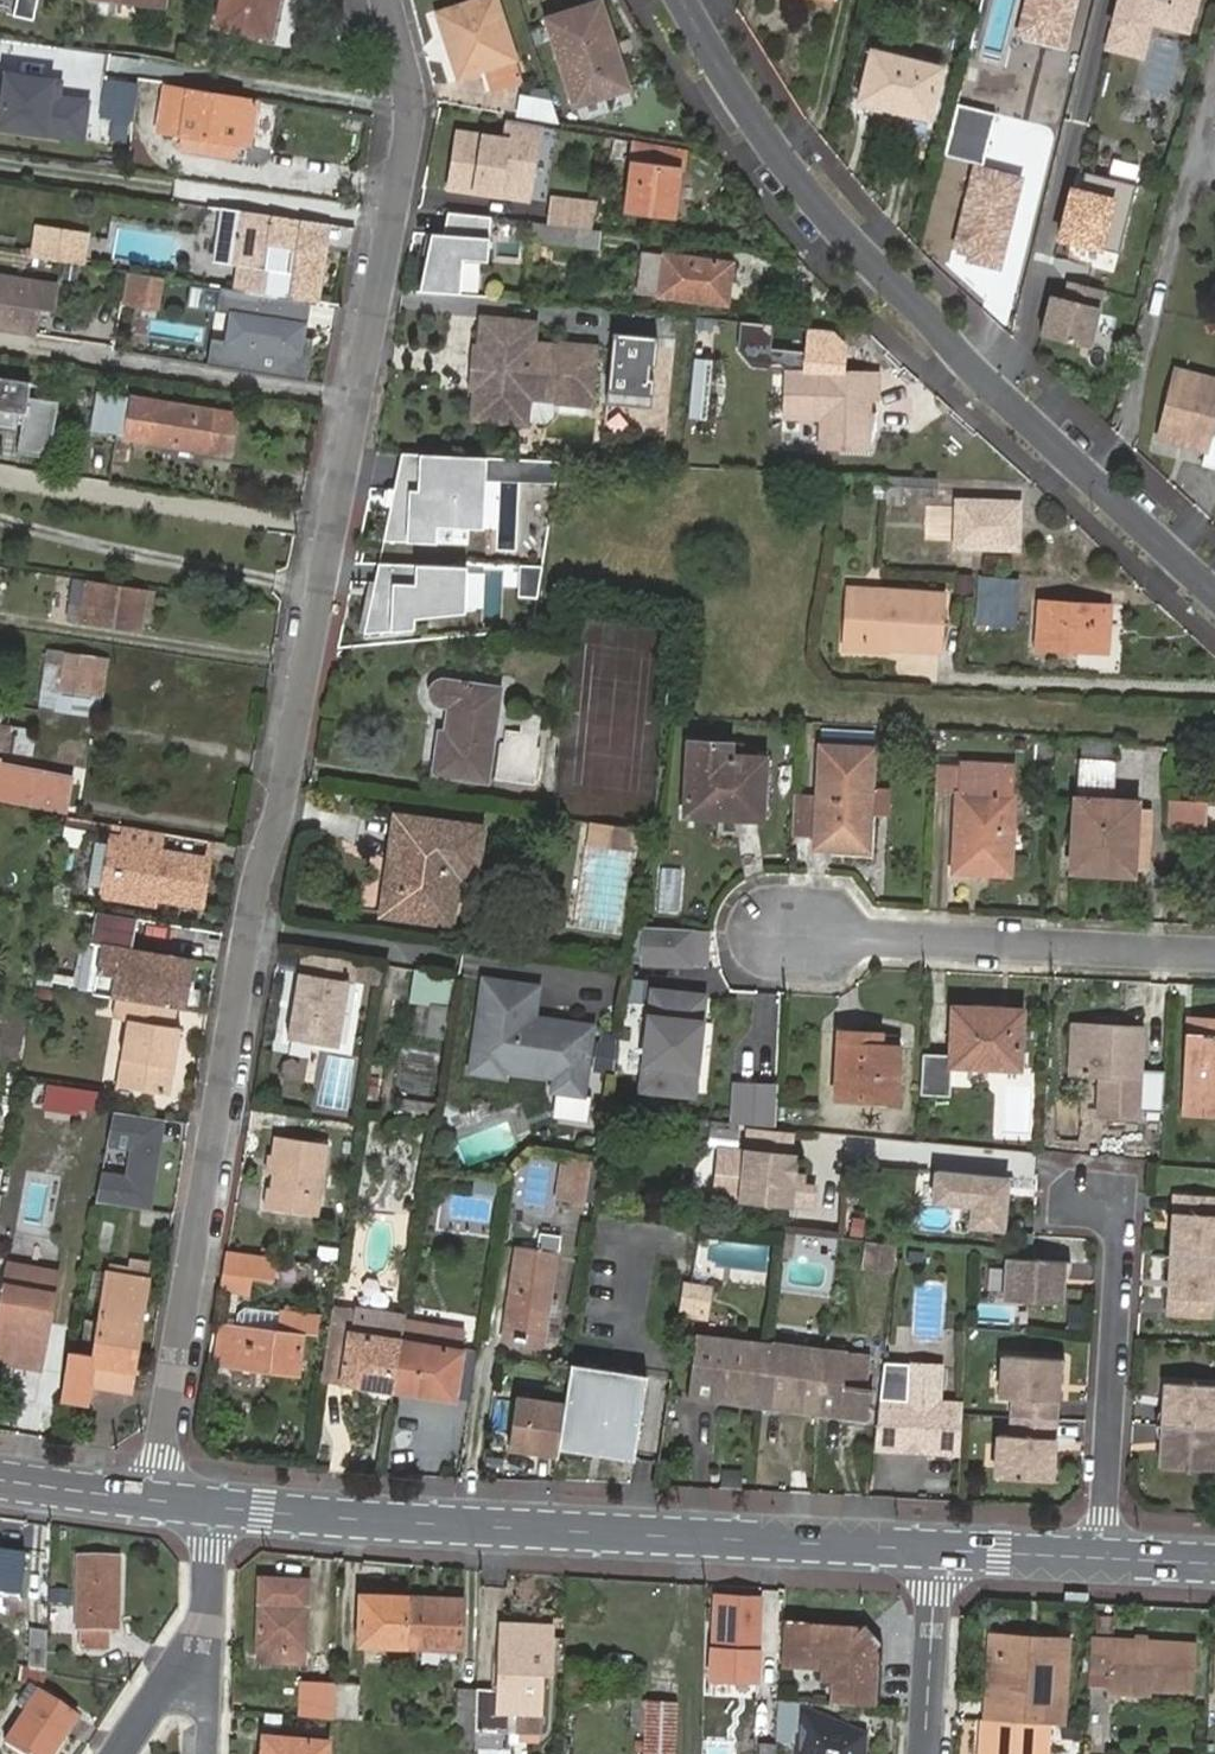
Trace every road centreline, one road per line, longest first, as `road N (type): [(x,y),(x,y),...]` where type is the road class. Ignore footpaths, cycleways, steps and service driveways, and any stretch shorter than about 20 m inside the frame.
road 1 (residential): [(152,1501),(255,886),(279,816),(411,104),(389,0)]
road 2 (residential): [(1214,595),(986,381),(803,187),(683,0)]
road 3 (secondary): [(214,1507),(936,1552)]
road 4 (residential): [(1214,954),(779,931)]
road 5 (residential): [(1071,1194),(1124,1201),(1104,1558)]
road 6 (residential): [(923,1753),(936,1552)]
road 7 (secondary): [(936,1552),(1104,1558)]
road 8 (secondary): [(0,1479),(152,1501)]
road 9 (residential): [(125,1753),(208,1639)]
road 10 (residential): [(208,1639),(214,1507)]

